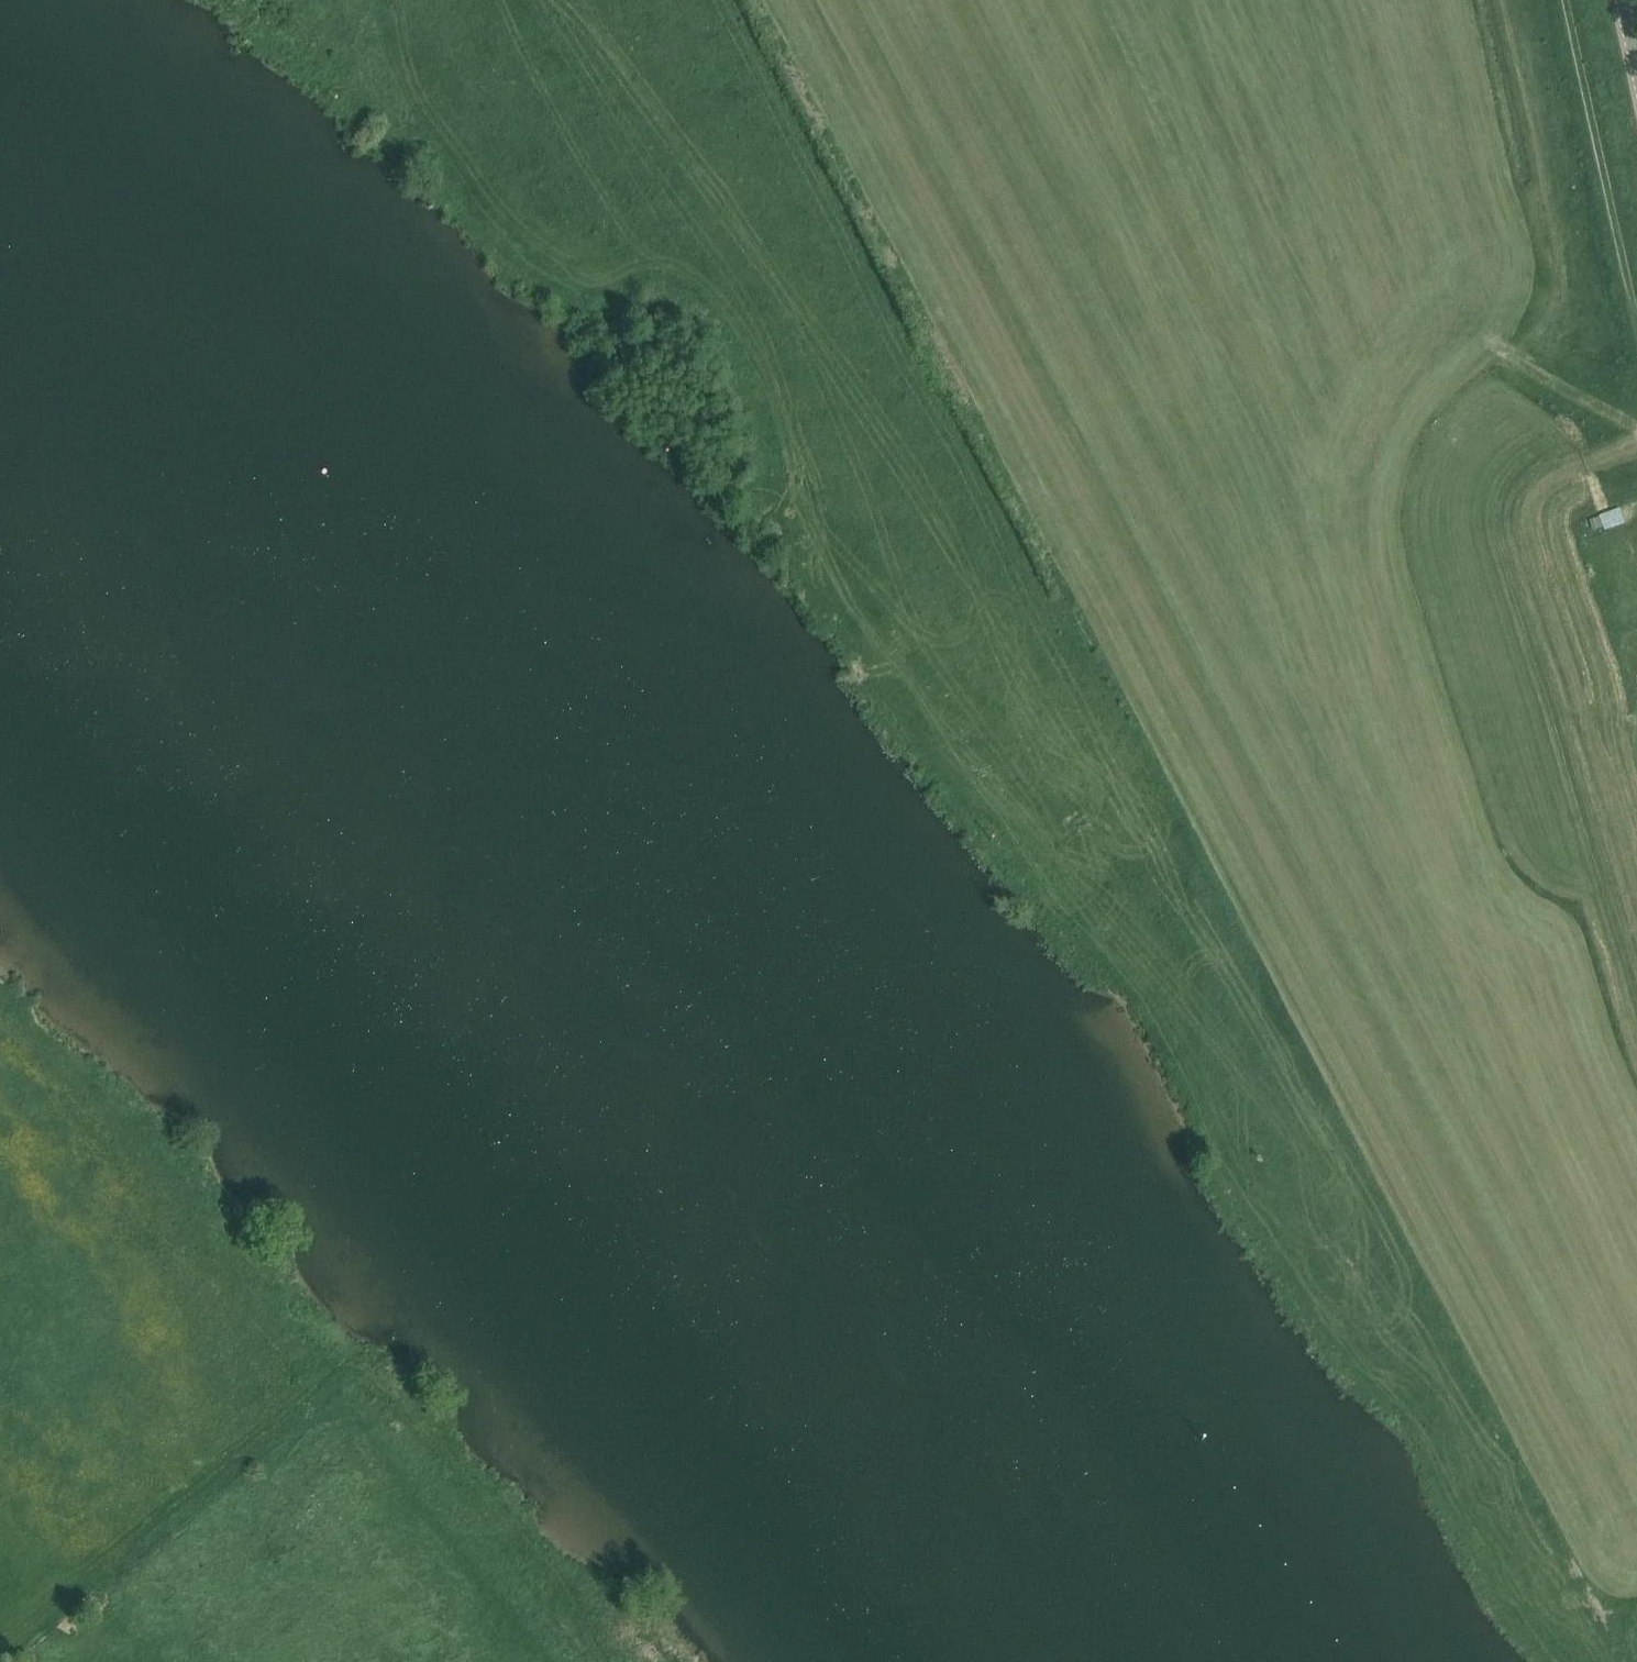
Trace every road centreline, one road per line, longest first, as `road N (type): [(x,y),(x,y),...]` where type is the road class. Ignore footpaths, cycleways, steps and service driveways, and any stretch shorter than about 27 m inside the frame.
road 1 (track): [(1636,435),(1546,481),(1528,507),(1526,538),(1636,888)]
road 2 (track): [(1565,0),(1636,308)]
road 3 (track): [(1636,429),(1541,375),(1524,347)]

